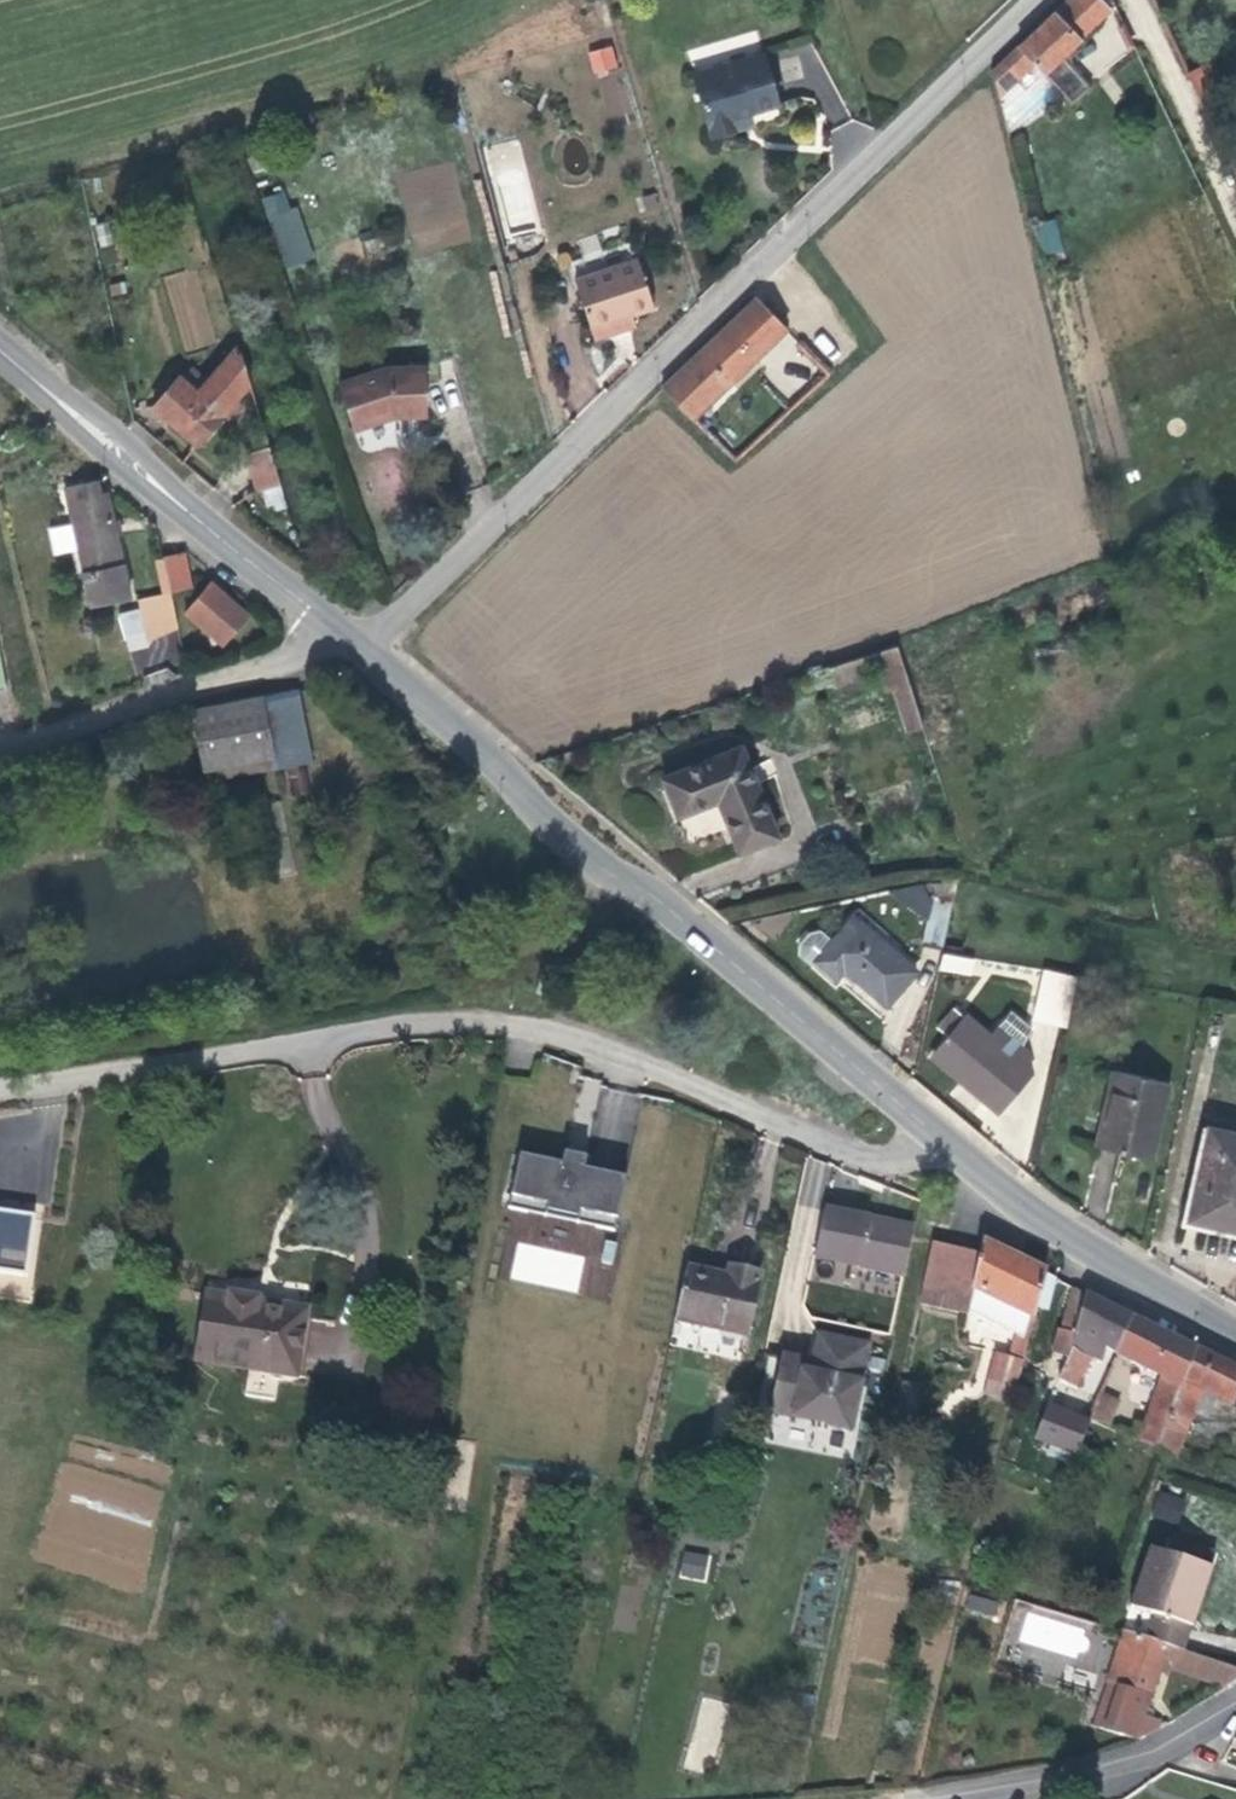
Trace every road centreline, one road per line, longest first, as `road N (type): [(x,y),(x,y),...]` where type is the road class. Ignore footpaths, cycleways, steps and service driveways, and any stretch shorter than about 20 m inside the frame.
road 1 (residential): [(0,1091),(445,1023),(542,1024),(885,1161),(965,1160)]
road 2 (residential): [(358,649),(1036,0)]
road 3 (secondary): [(358,649),(477,747),(564,840),(705,938),(965,1160)]
road 4 (secondary): [(0,352),(327,623)]
road 5 (residential): [(914,1798),(1102,1766),(1235,1704)]
road 6 (secondary): [(965,1160),(1235,1336)]
road 7 (residential): [(117,705),(287,660),(327,623)]
road 8 (track): [(1235,204),(1138,0)]
road 9 (residential): [(117,705),(0,751)]

